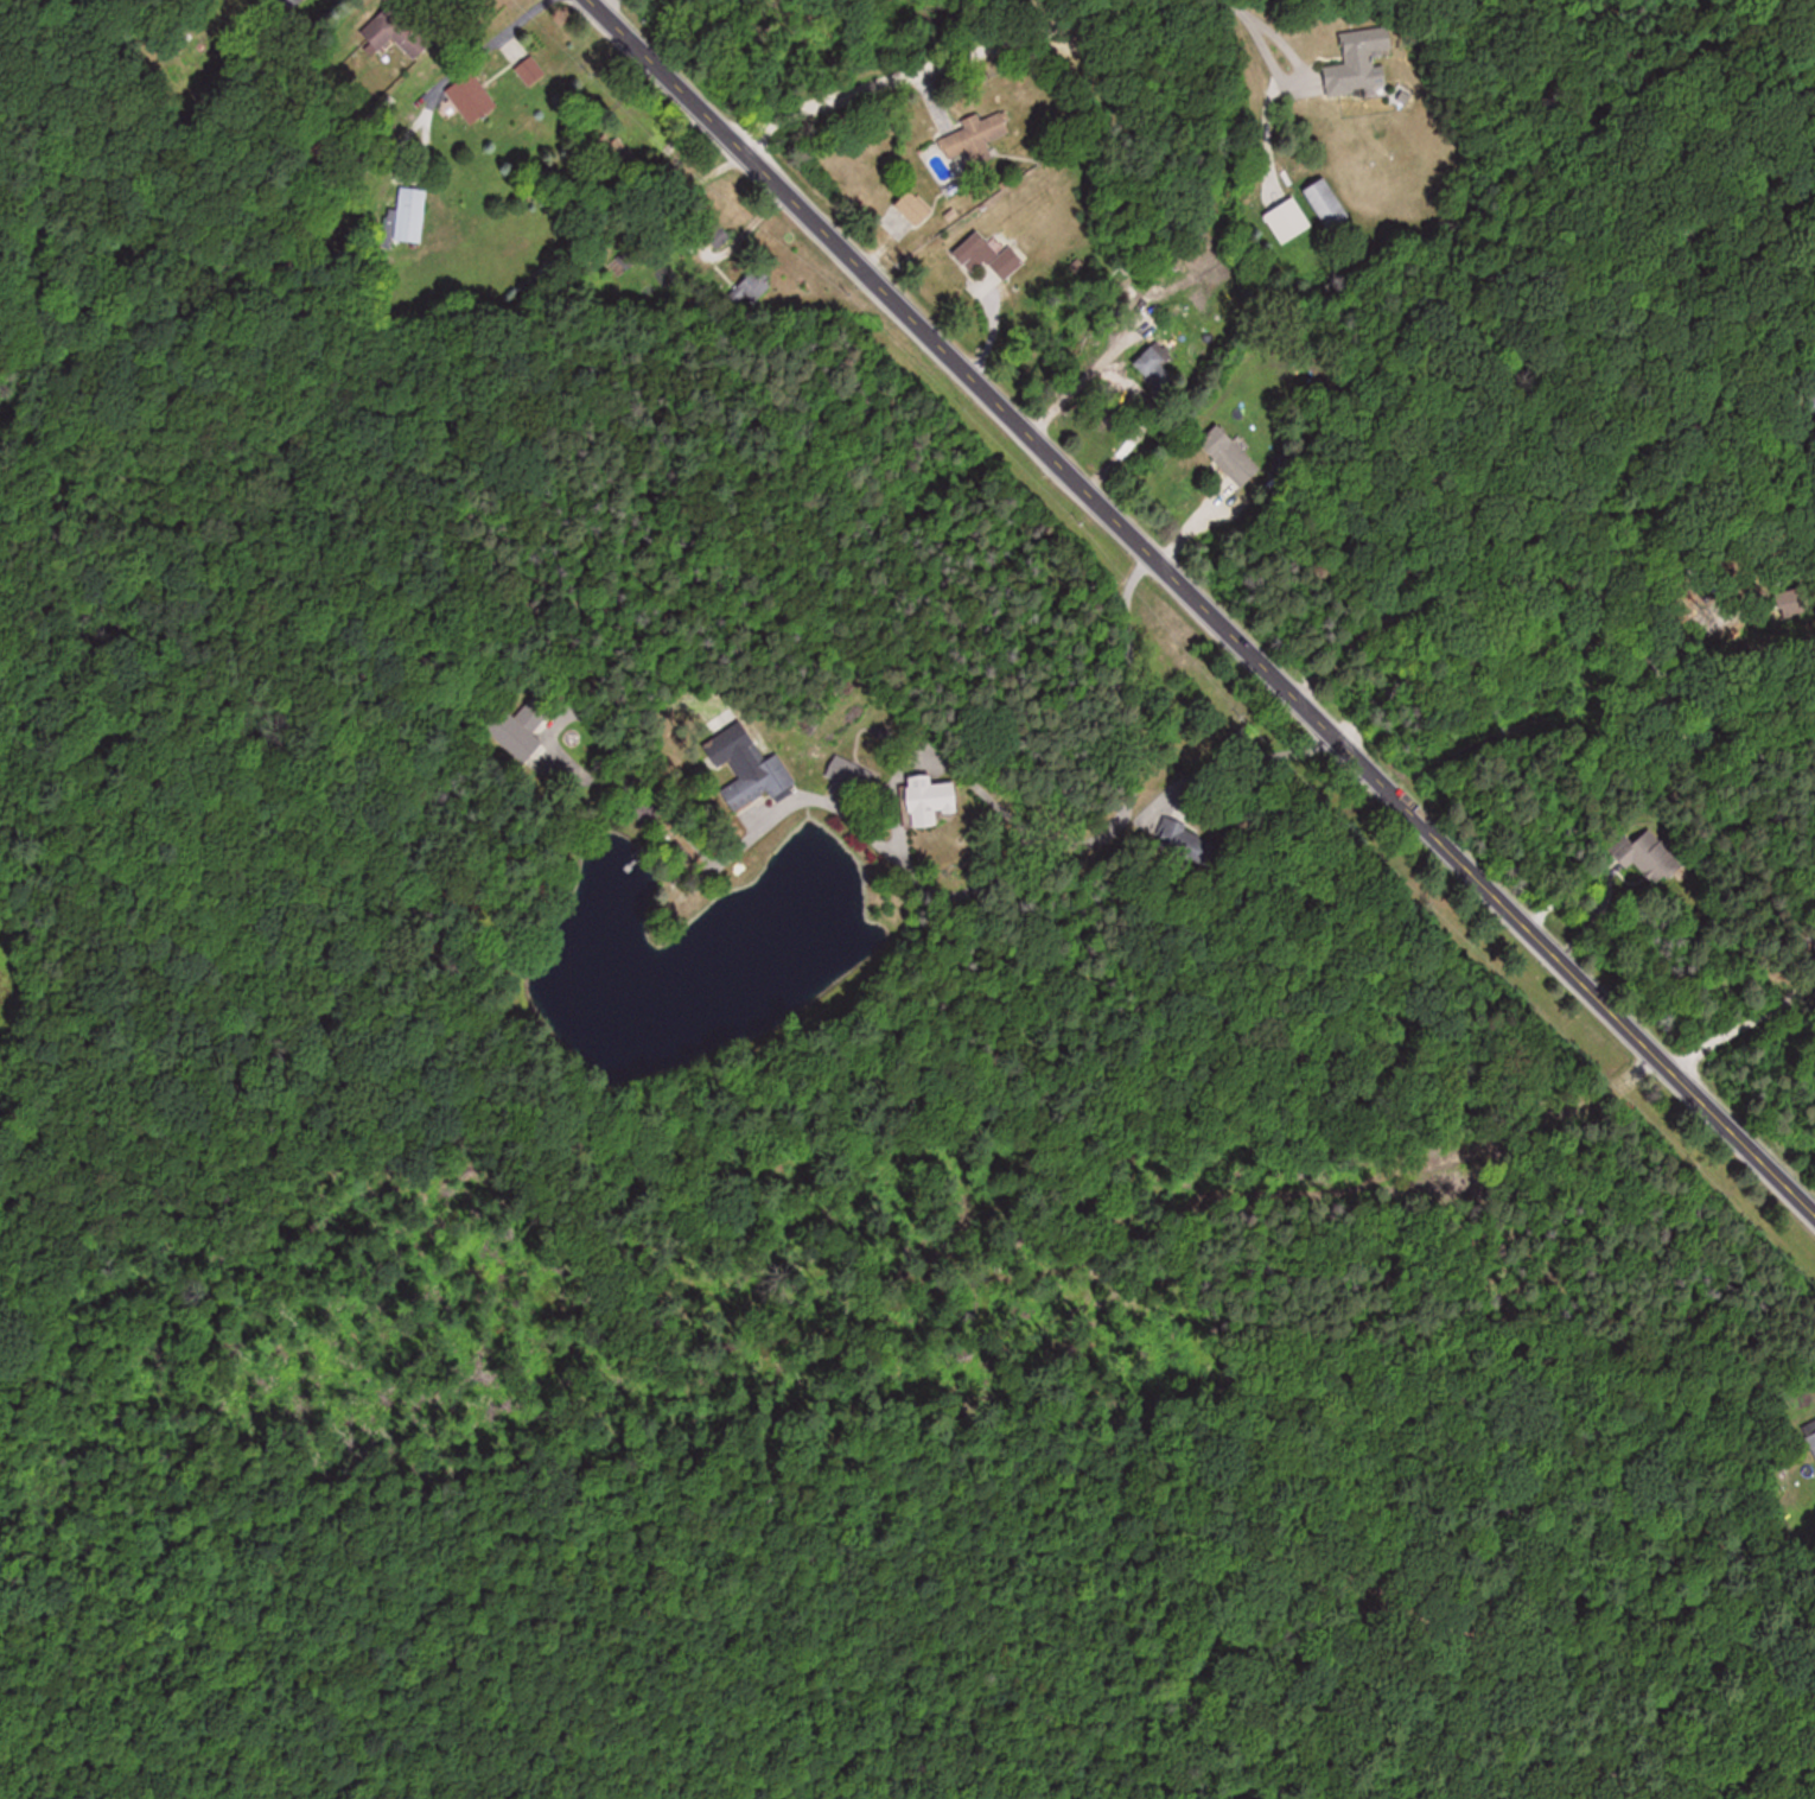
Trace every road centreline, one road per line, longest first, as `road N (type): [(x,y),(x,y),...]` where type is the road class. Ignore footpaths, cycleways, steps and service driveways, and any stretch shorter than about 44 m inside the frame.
road 1 (tertiary): [(1814,1217),(584,0)]
road 2 (residential): [(727,141),(1019,38),(1075,31),(1129,0)]

